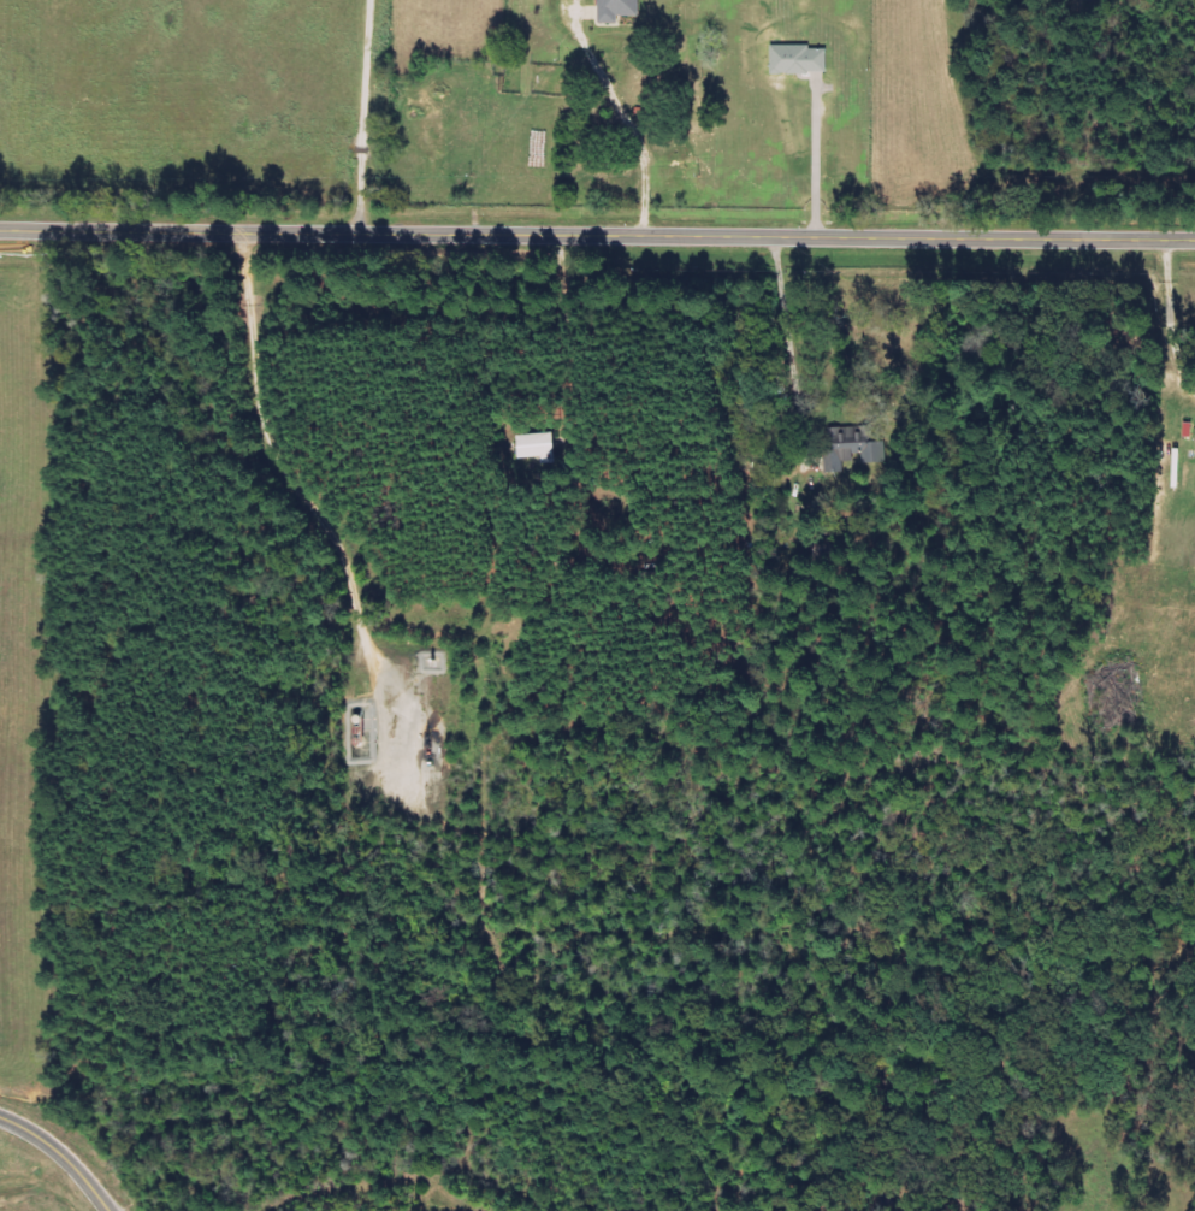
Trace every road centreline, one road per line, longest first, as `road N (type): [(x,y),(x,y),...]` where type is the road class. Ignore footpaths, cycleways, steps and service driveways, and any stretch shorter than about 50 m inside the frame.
road 1 (tertiary): [(0,229),(1194,237)]
road 2 (tertiary): [(110,1210),(61,1153),(0,1116)]

